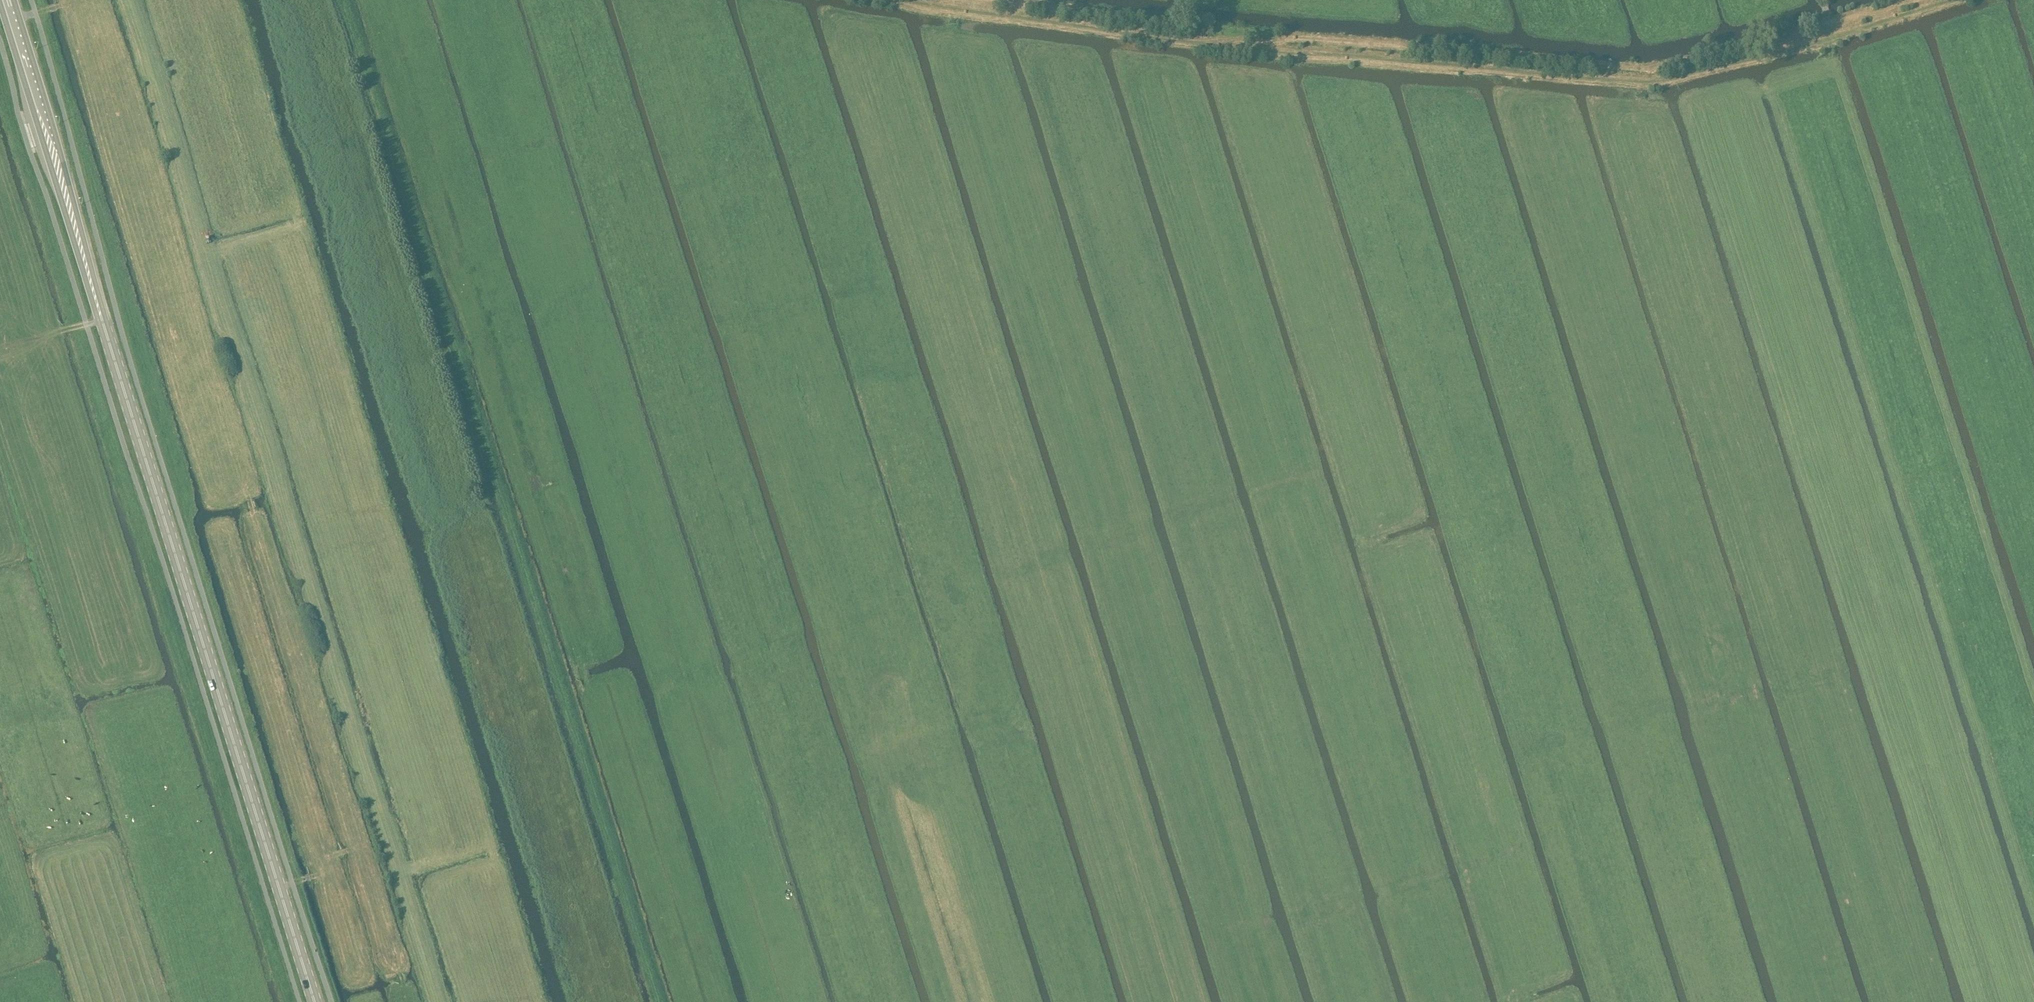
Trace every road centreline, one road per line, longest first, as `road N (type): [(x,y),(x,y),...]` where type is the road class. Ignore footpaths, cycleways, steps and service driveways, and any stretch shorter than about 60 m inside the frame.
road 1 (primary): [(314,1001),(3,0)]

